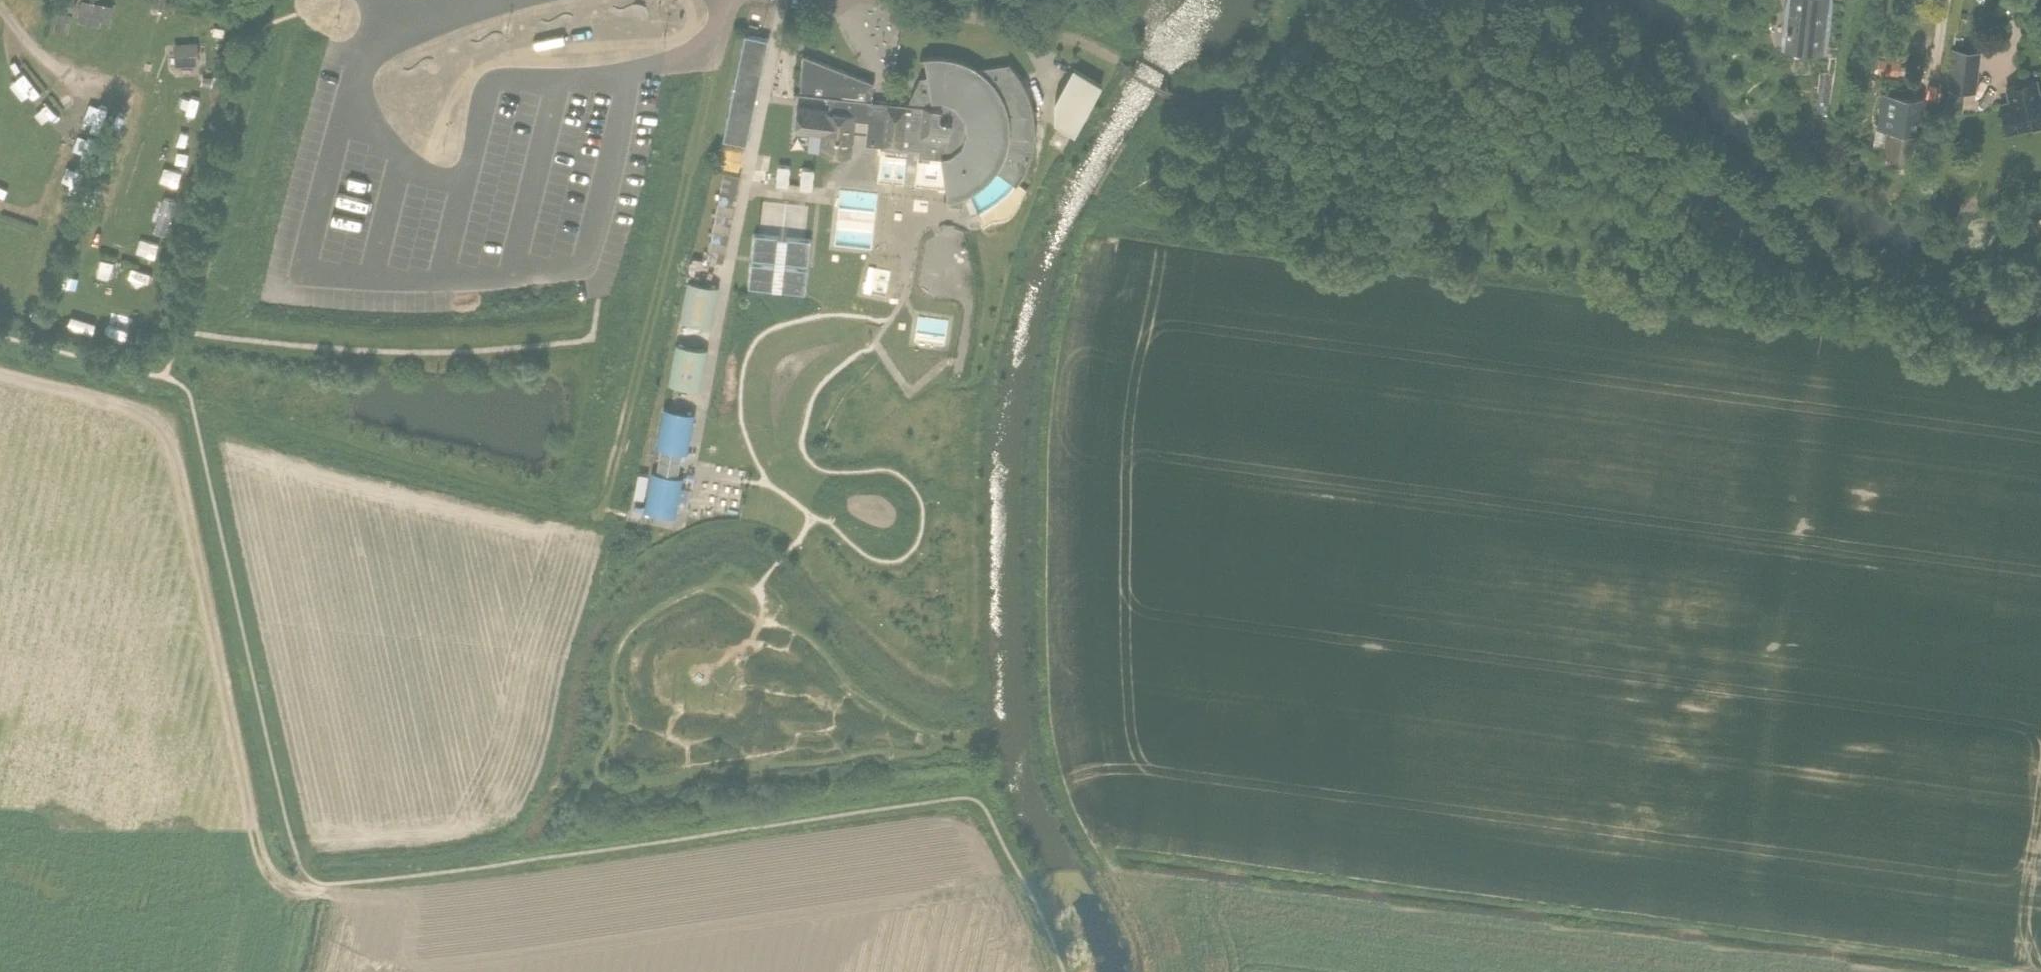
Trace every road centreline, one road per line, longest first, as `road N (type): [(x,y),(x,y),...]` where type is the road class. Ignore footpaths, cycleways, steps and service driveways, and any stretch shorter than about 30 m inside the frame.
road 1 (track): [(0,8),(81,88),(131,101),(95,237),(46,224)]
road 2 (track): [(46,224),(81,88)]

